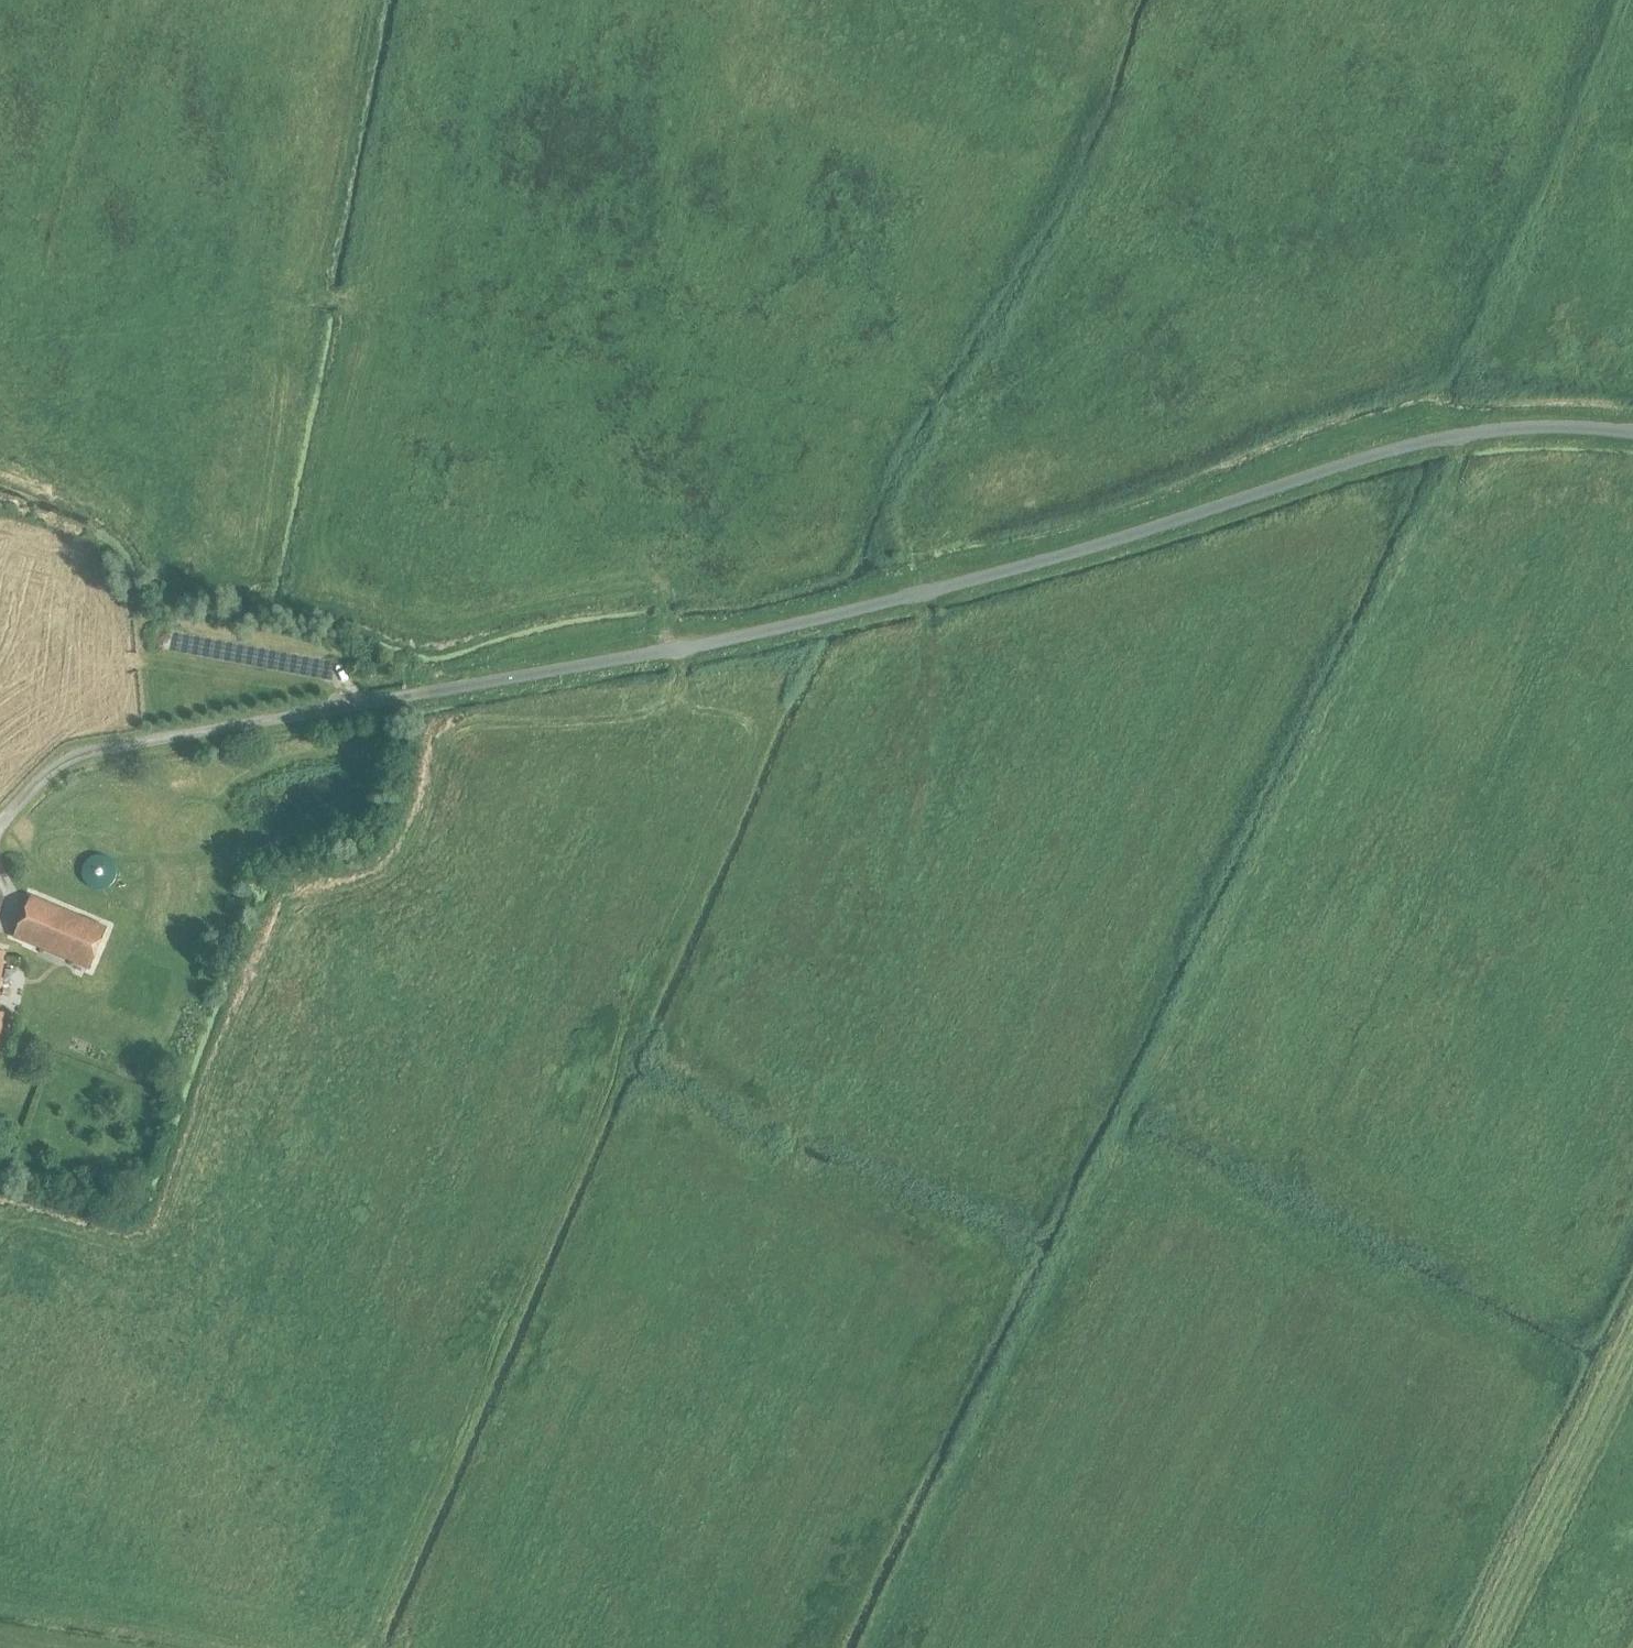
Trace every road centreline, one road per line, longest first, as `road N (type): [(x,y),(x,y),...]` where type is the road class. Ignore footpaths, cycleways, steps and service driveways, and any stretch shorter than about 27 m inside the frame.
road 1 (unclassified): [(1632,433),(1526,428),(1443,438),(940,590),(761,632),(408,696)]

